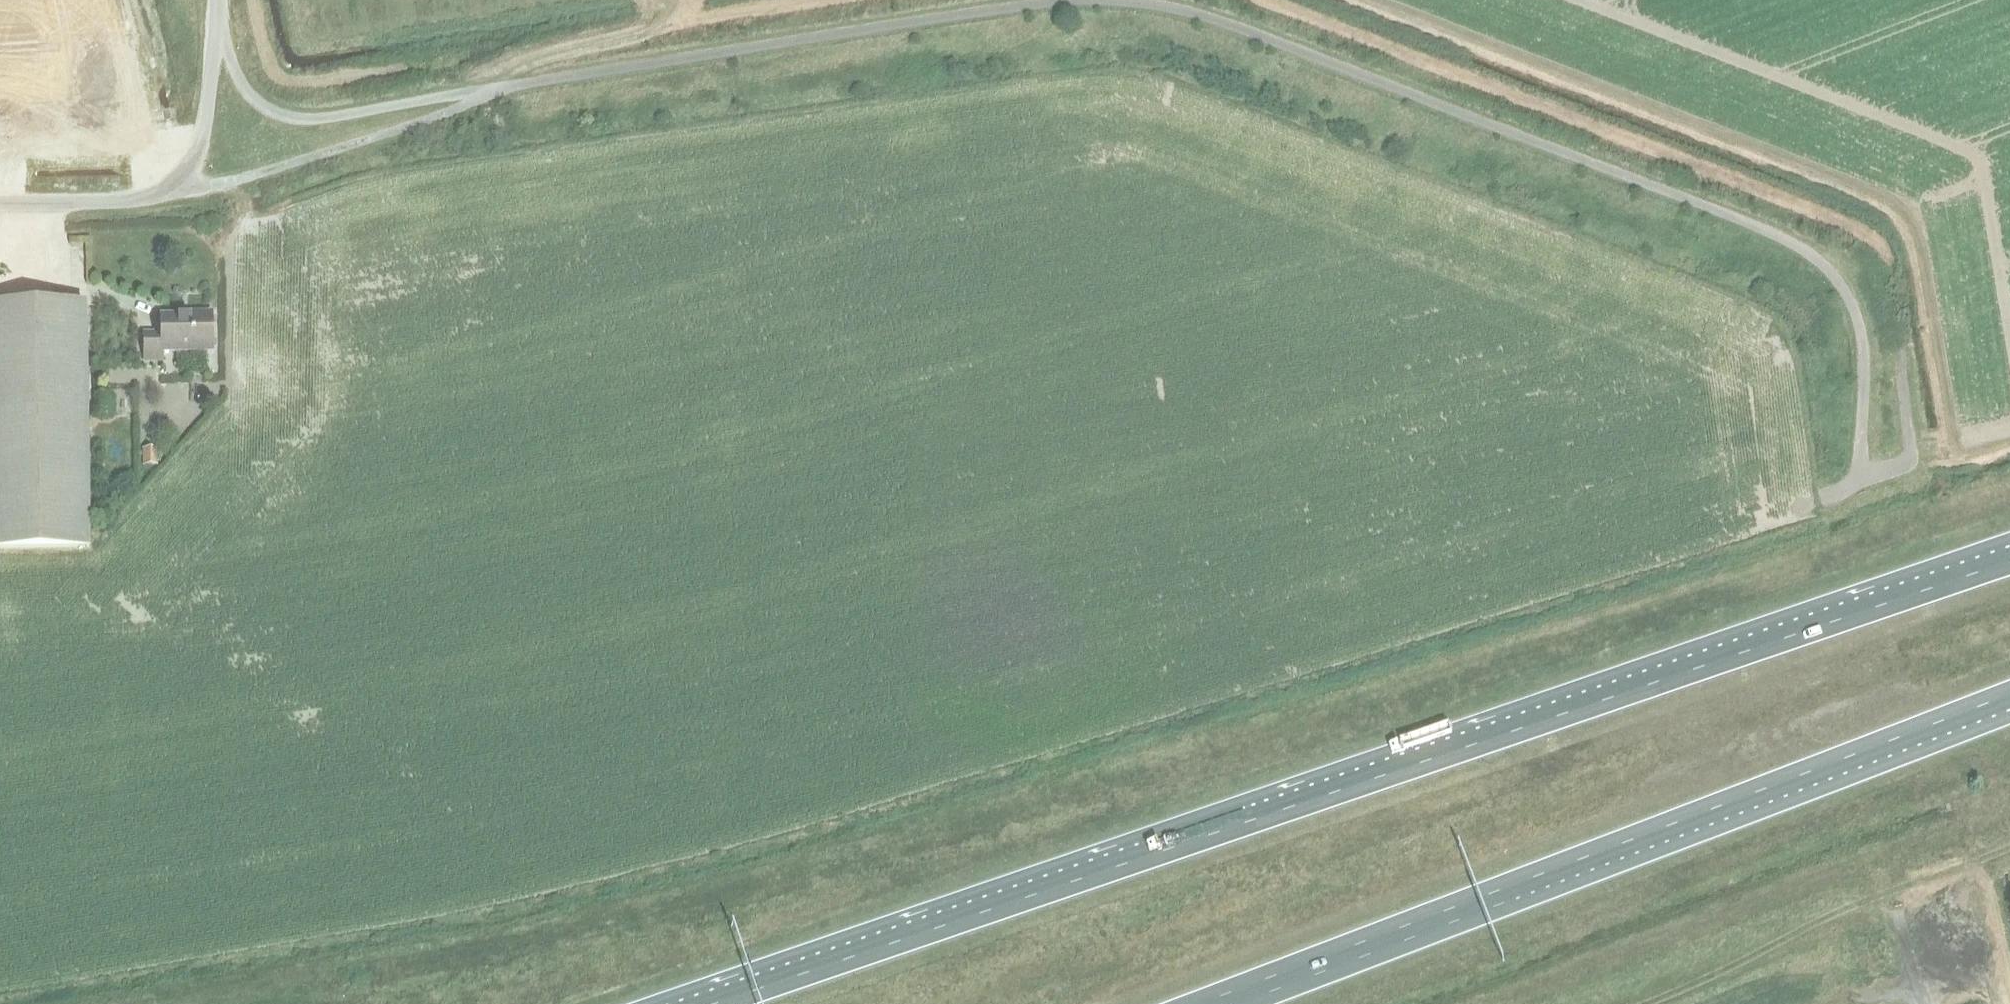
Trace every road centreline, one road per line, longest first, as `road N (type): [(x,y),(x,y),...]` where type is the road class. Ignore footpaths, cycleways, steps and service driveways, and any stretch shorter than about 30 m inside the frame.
road 1 (trunk): [(2009,561),(716,1003)]
road 2 (unclassified): [(1124,0),(1221,19),(1763,230),(1823,264),(1856,313),(1866,363),(1862,474)]
road 3 (trunk): [(1200,1003),(2009,694)]
road 4 (unclassified): [(514,85),(1078,0)]
road 5 (unclassified): [(168,195),(251,175),(514,85)]
road 6 (unclassified): [(514,85),(301,120),(274,113),(242,89),(221,32)]
road 7 (unclassified): [(168,195),(194,160),(221,32)]
road 8 (unclassified): [(168,195),(0,204)]
road 9 (track): [(1900,345),(1911,456),(1862,474)]
road 10 (track): [(1897,890),(2009,846)]

